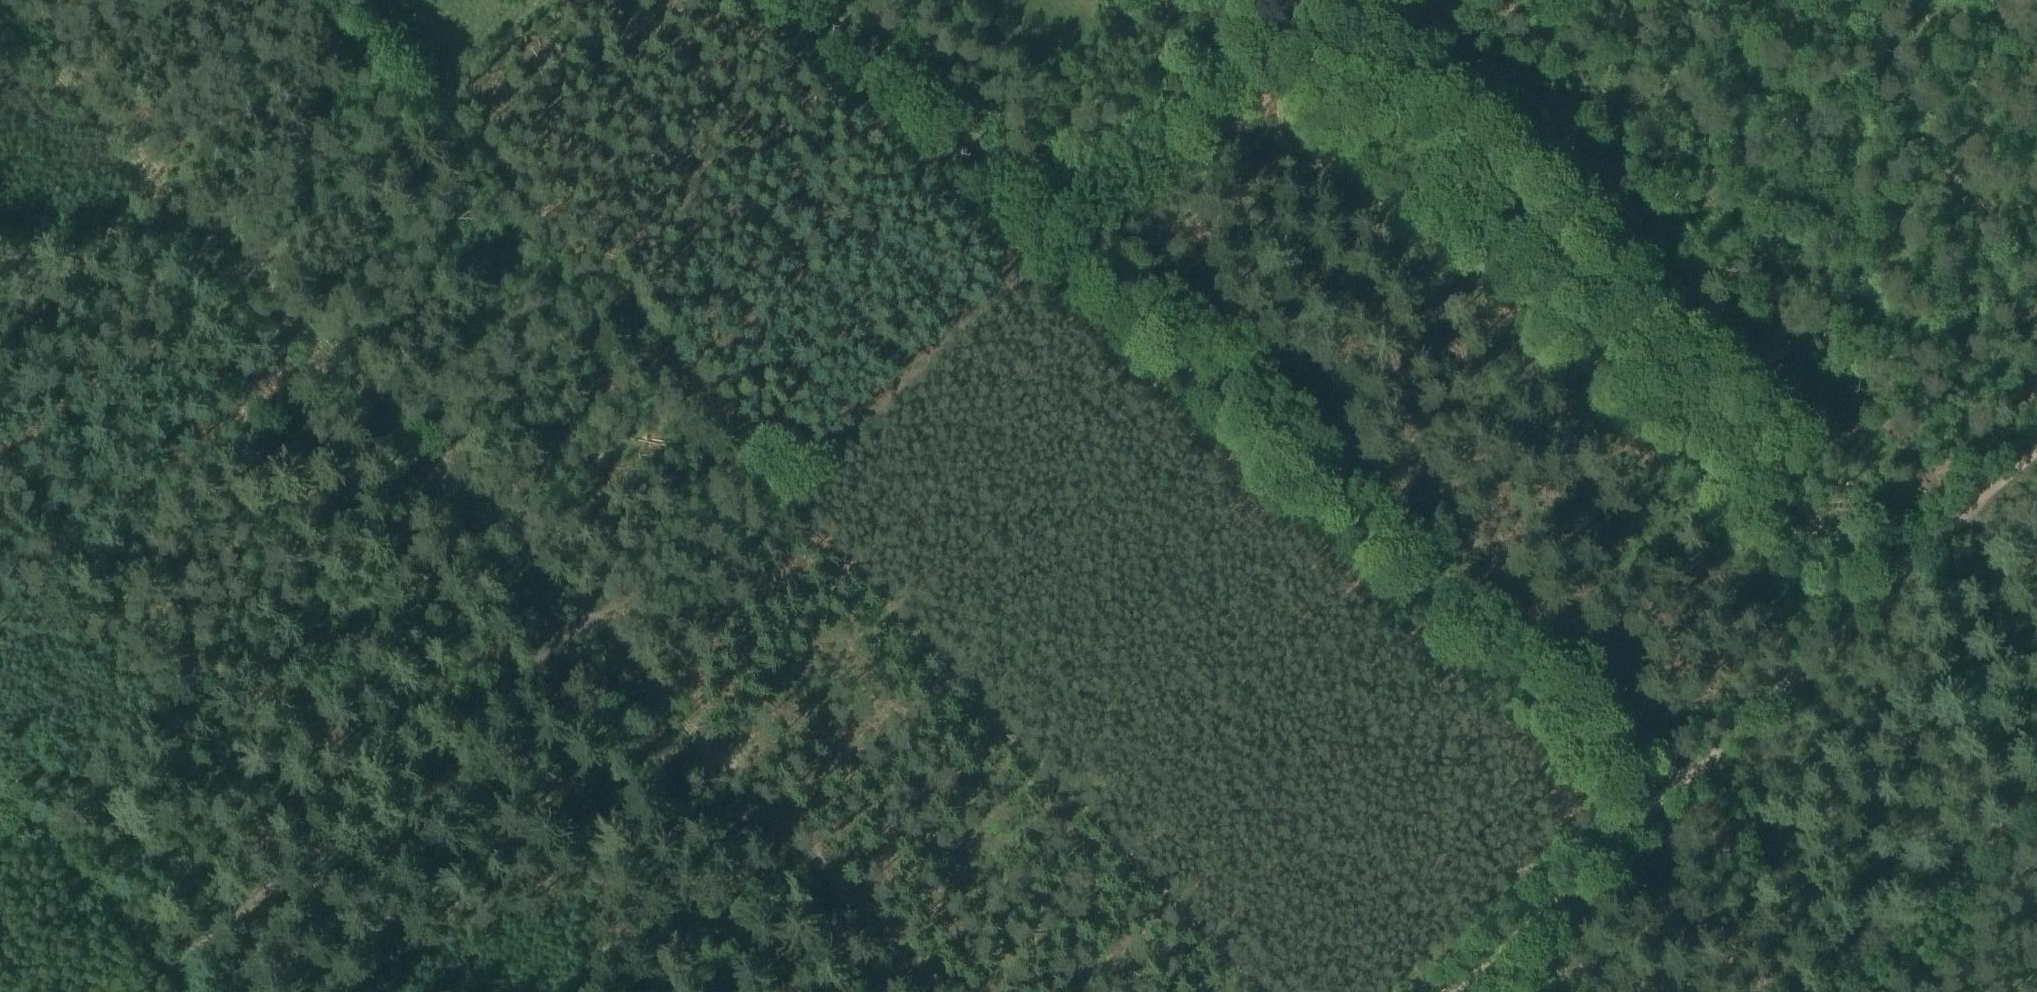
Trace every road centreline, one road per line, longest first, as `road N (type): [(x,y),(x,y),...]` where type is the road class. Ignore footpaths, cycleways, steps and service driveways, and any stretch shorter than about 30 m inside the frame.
road 1 (track): [(1892,577),(1813,520),(1298,16)]
road 2 (track): [(792,514),(1258,991)]
road 3 (track): [(1453,991),(1892,577)]
road 4 (track): [(1892,577),(2036,451)]

